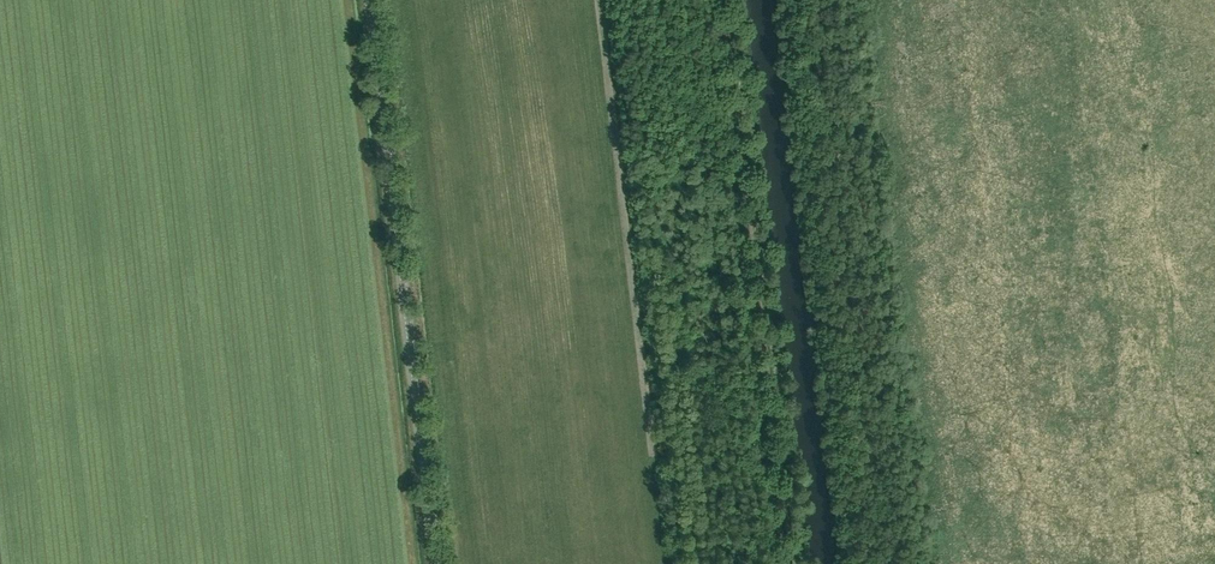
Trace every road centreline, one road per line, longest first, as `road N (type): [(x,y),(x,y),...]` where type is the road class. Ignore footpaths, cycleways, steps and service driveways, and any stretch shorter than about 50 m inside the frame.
road 1 (tertiary): [(435,563),(370,0)]

